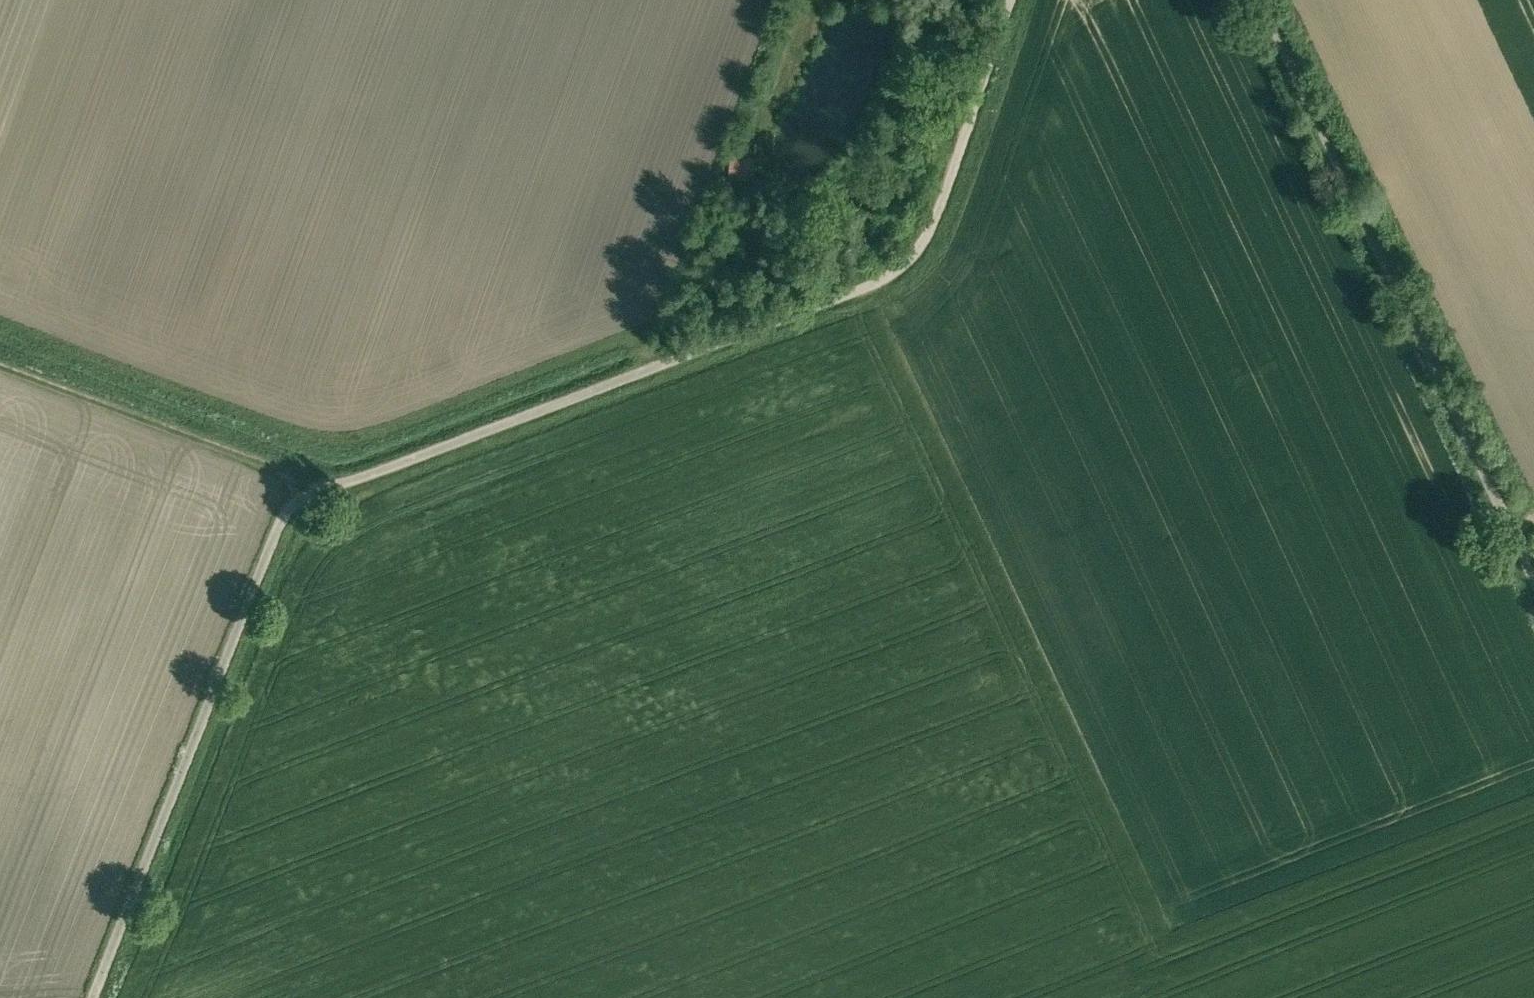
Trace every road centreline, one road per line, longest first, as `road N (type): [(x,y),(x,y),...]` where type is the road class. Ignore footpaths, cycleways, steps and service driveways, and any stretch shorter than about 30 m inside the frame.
road 1 (unclassified): [(1022,0),(962,200),(900,269),(306,499),(289,517),(100,997)]
road 2 (unclassified): [(1533,571),(1262,0)]

